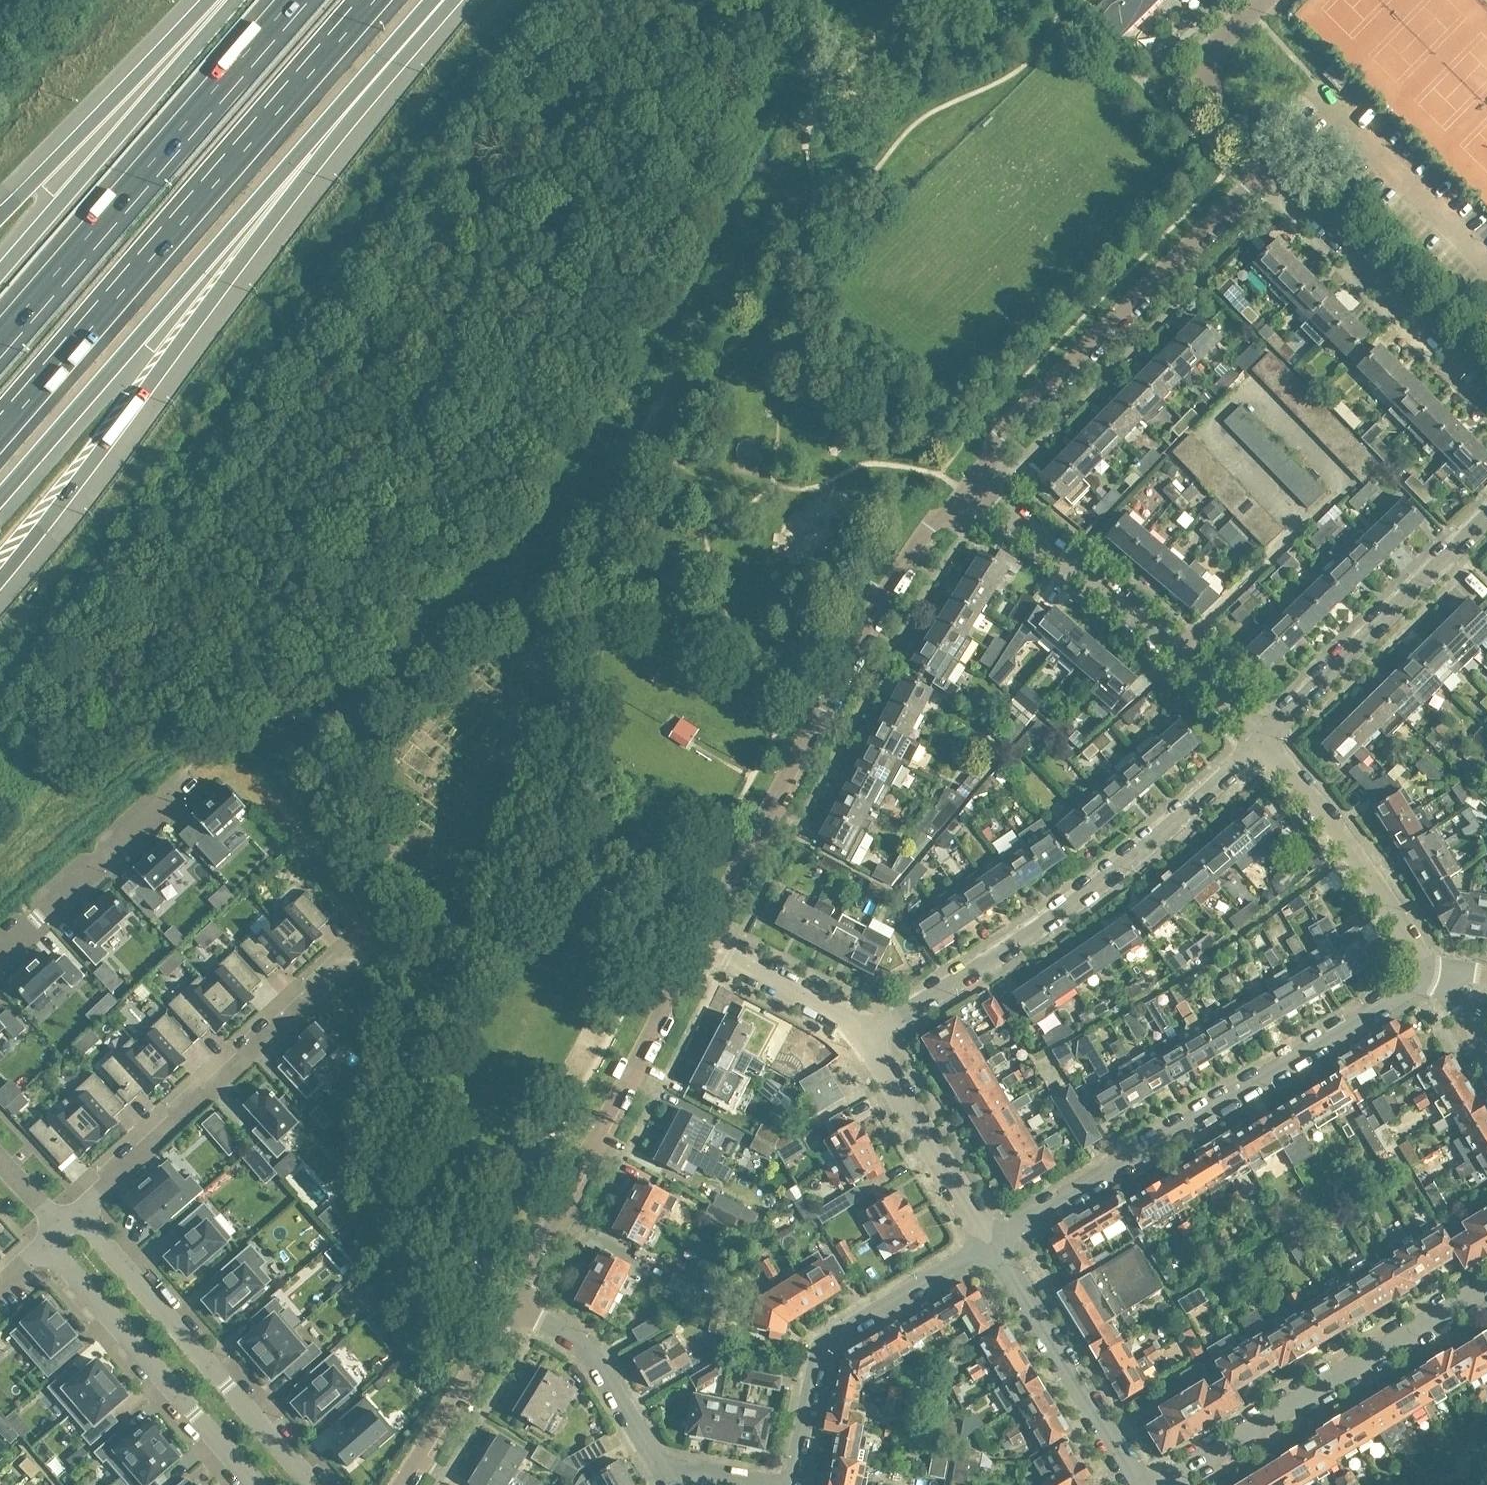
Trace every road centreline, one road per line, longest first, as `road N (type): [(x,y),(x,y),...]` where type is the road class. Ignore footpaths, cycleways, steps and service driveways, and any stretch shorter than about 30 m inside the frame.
road 1 (motorway): [(0,573),(450,0)]
road 2 (motorway): [(0,493),(437,0)]
road 3 (motorway): [(0,432),(373,0)]
road 4 (residential): [(706,939),(872,610),(933,519),(946,517),(971,482)]
road 5 (residential): [(988,1241),(1427,968)]
road 6 (residential): [(863,1038),(1105,880),(1258,740)]
road 7 (motorway): [(292,0),(0,339)]
road 8 (residential): [(971,482),(996,451),(996,437),(1270,162)]
road 9 (residential): [(514,1305),(528,1263),(706,939)]
road 10 (residential): [(1258,740),(1154,636),(971,482)]
road 11 (residential): [(1159,1484),(1486,1284)]
road 12 (residential): [(352,959),(77,1210)]
road 13 (residential): [(315,1484),(77,1210)]
road 14 (motorway): [(230,0),(0,271)]
road 15 (residential): [(788,1484),(822,1346),(988,1241)]
road 16 (residential): [(1258,740),(1486,513)]
road 17 (residential): [(41,1244),(255,1484)]
road 18 (residential): [(1486,382),(1270,162)]
road 19 (motorway): [(211,0),(0,215)]
road 20 (residential): [(1139,1484),(988,1241)]
road 21 (residential): [(1427,968),(1362,867),(1258,740)]
road 22 (residential): [(179,788),(0,951)]
road 23 (residential): [(988,1241),(863,1038)]
road 24 (residential): [(659,1468),(590,1356),(514,1305)]
road 25 (residential): [(398,1484),(514,1305)]
road 26 (residential): [(1270,162),(1211,97),(1206,73),(1222,39),(1261,0)]
road 27 (residential): [(863,1038),(838,1013),(706,939)]

